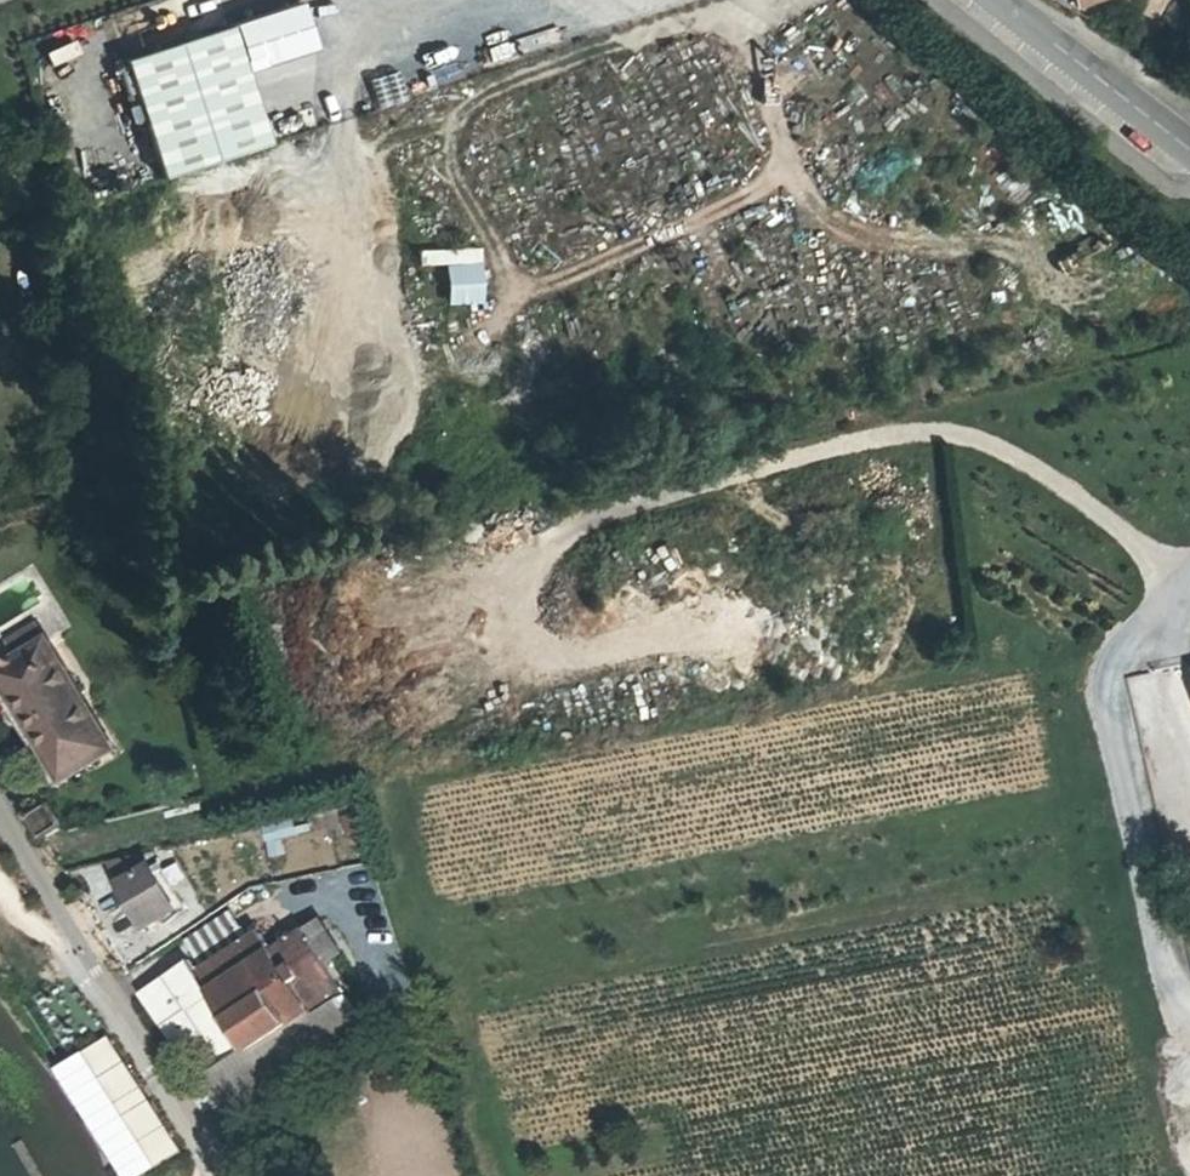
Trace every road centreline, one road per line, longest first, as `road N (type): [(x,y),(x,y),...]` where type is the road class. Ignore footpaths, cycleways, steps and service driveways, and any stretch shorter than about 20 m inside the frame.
road 1 (residential): [(0,814),(226,1175)]
road 2 (residential): [(984,0),(1189,152)]

